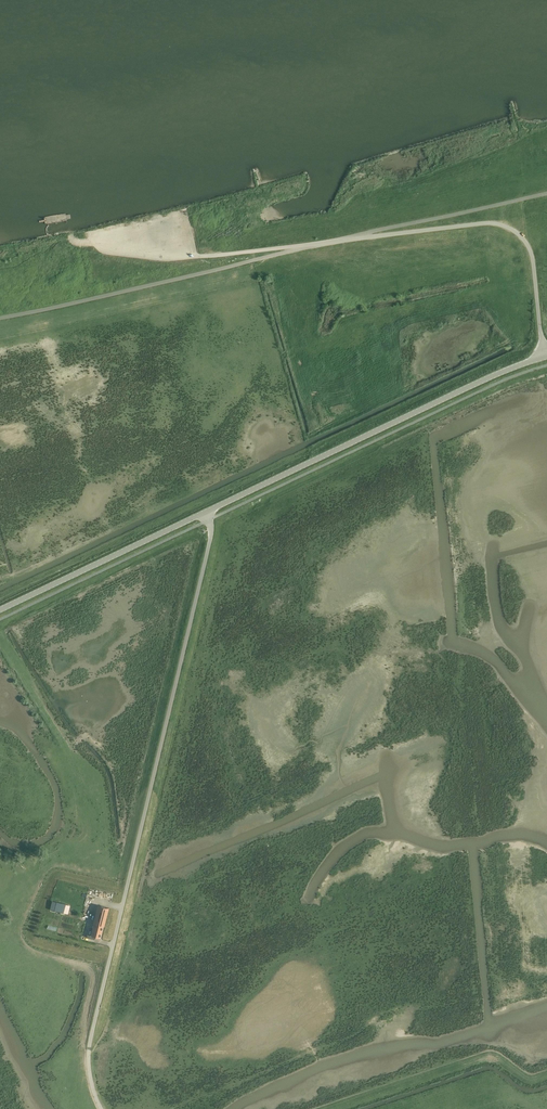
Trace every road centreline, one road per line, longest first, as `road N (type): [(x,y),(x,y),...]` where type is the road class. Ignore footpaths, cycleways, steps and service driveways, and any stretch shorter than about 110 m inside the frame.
road 1 (unclassified): [(99,1108),(89,1048),(208,547),(210,509)]
road 2 (secondary): [(545,357),(210,509)]
road 3 (unclassified): [(545,357),(531,254),(513,231),(484,224),(294,249)]
road 4 (secondary): [(210,509),(0,611)]

